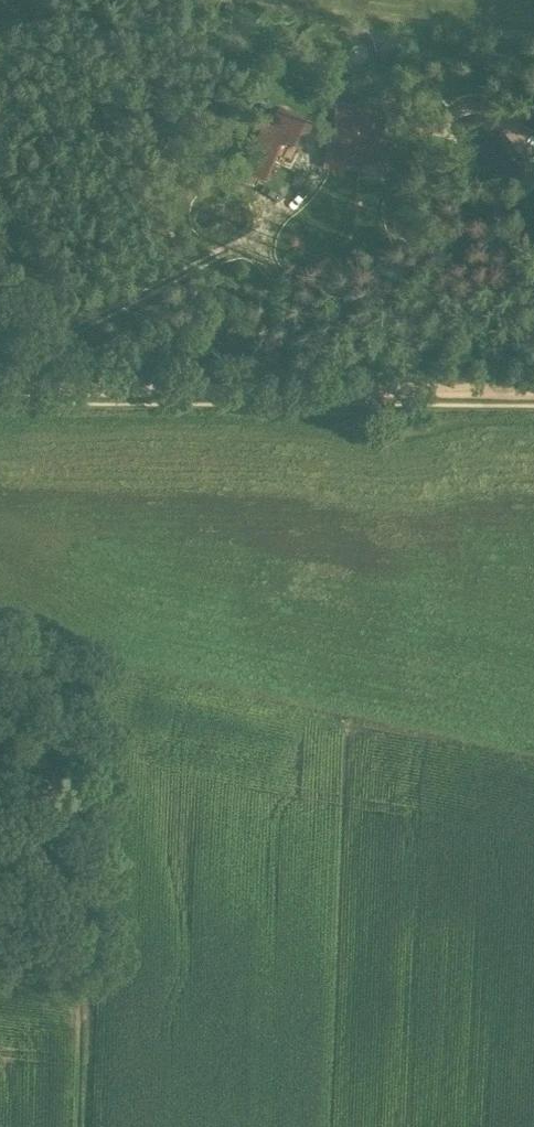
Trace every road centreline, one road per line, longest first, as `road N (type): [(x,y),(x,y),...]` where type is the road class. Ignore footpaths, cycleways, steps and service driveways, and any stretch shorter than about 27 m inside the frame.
road 1 (track): [(0,390),(533,392)]

